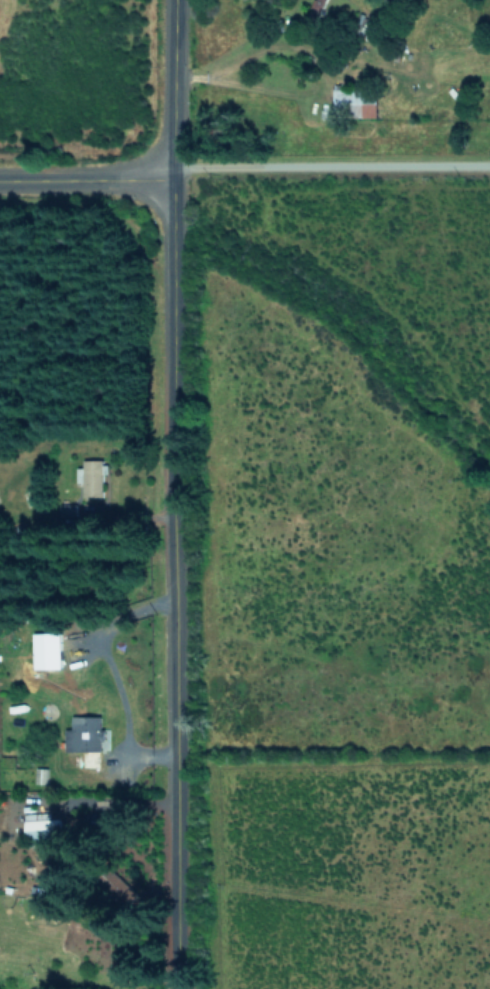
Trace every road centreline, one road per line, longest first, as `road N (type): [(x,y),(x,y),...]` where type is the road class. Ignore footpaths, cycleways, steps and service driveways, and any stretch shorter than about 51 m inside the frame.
road 1 (tertiary): [(176,988),(163,0)]
road 2 (residential): [(160,168),(489,167)]
road 3 (tertiary): [(0,171),(160,168)]

